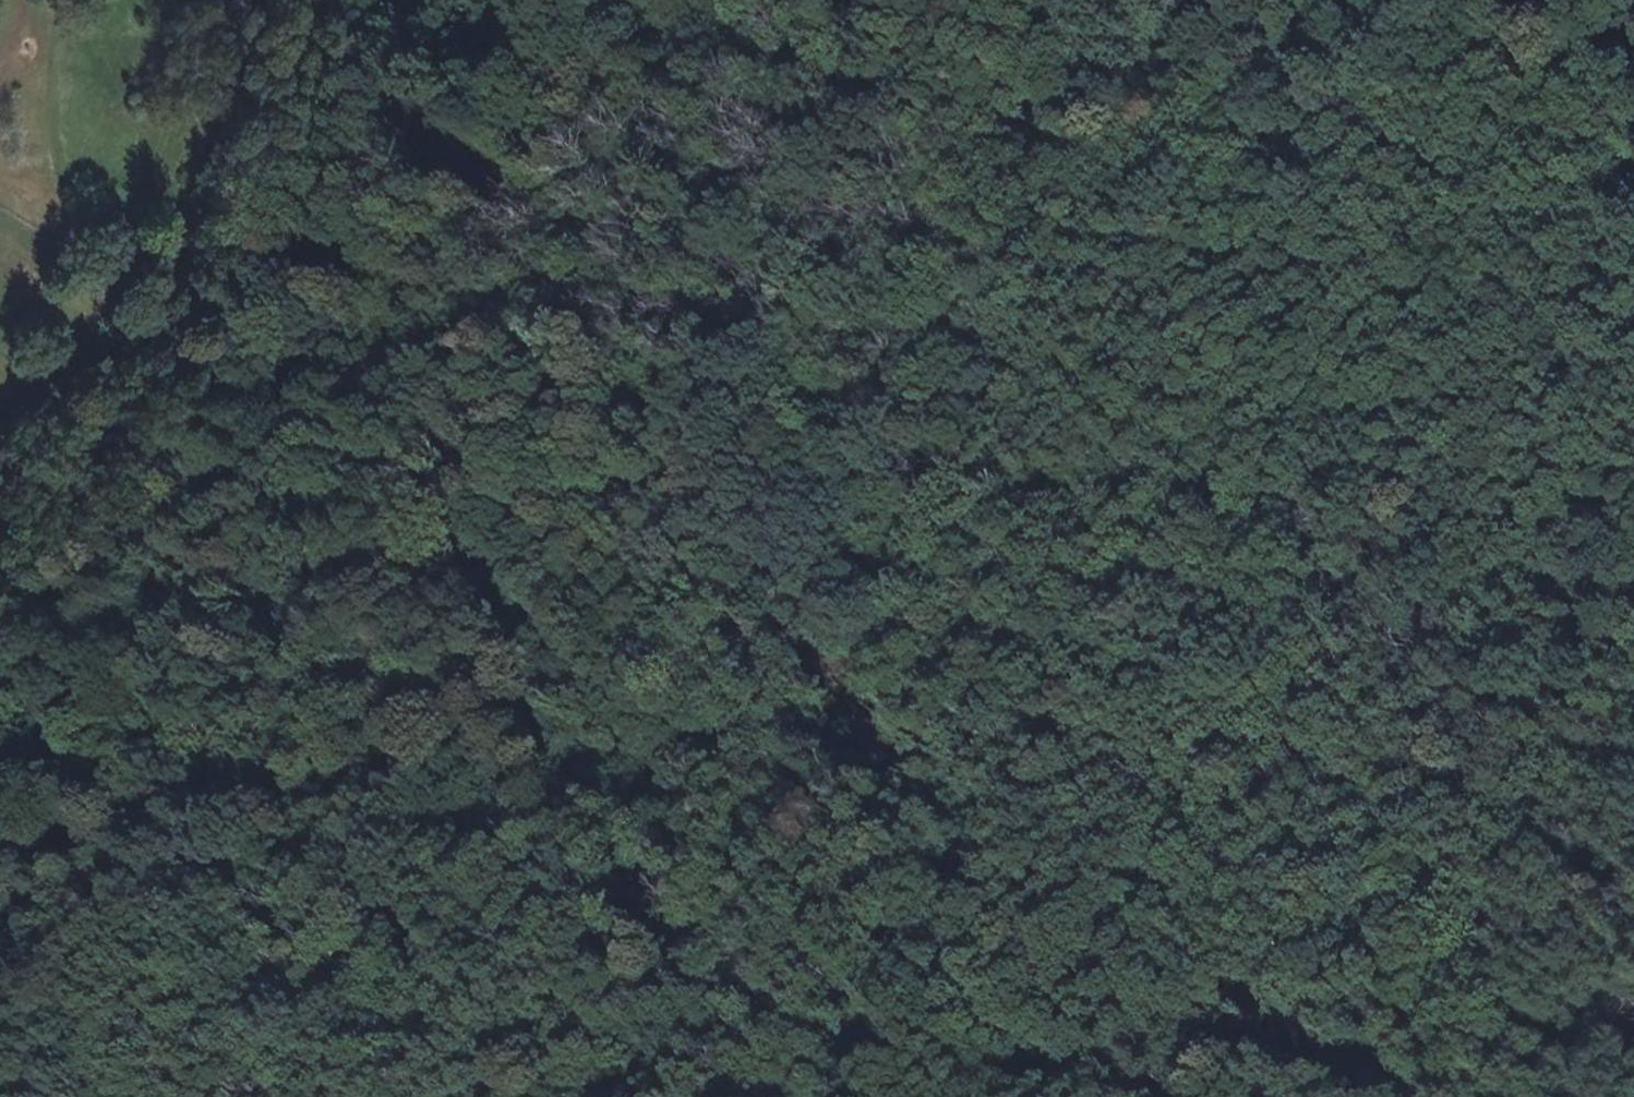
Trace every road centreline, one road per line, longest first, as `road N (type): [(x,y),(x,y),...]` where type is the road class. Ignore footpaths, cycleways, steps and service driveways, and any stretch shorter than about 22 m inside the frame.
road 1 (track): [(1633,433),(1562,496),(1417,548),(1292,476),(1041,464),(997,252),(967,193),(969,83),(1047,46),(1049,0)]

